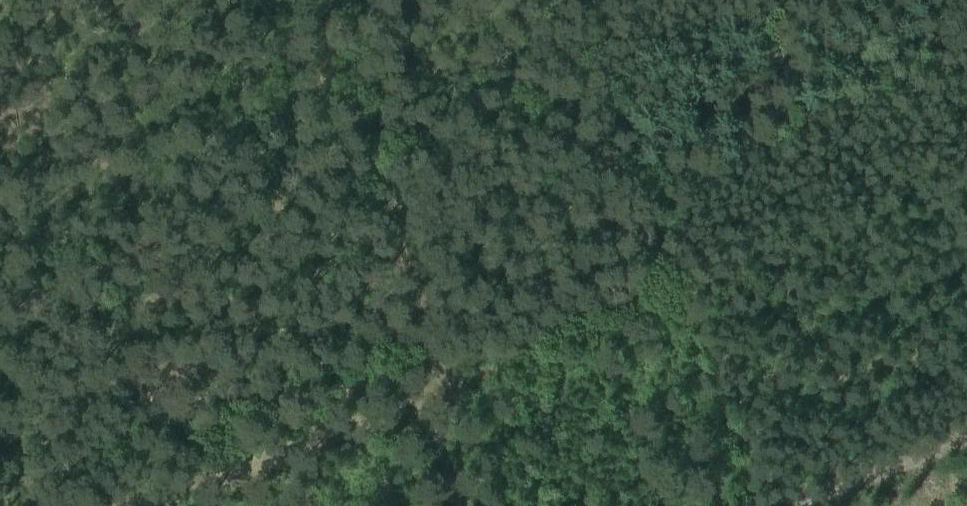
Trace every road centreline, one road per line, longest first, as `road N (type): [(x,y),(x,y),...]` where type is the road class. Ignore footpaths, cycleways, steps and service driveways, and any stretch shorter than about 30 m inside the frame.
road 1 (track): [(349,0),(428,318),(430,391)]
road 2 (track): [(103,505),(430,391)]
road 3 (track): [(430,391),(678,281)]
road 4 (track): [(966,432),(769,505)]

